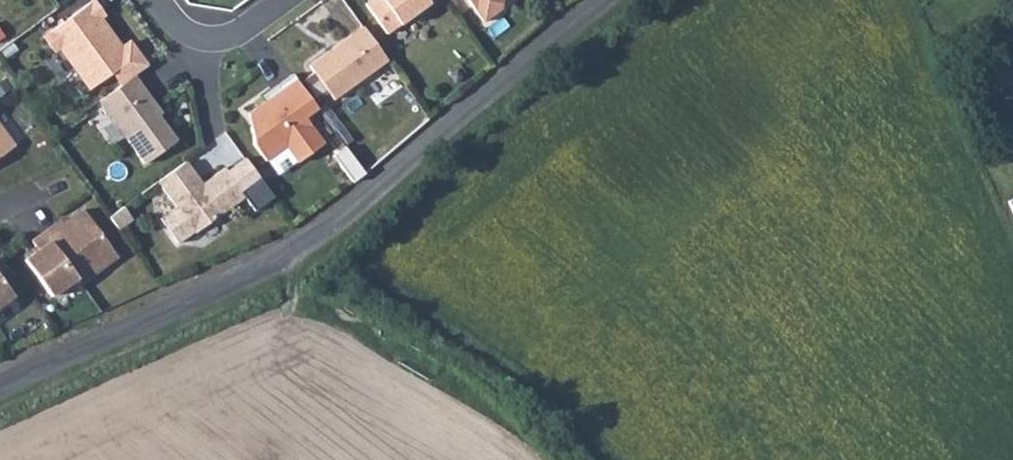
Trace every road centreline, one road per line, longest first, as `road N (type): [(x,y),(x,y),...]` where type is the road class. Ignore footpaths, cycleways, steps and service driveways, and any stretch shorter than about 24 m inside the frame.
road 1 (residential): [(0,386),(290,253),(605,0)]
road 2 (residential): [(280,0),(220,39),(195,37),(159,0)]

